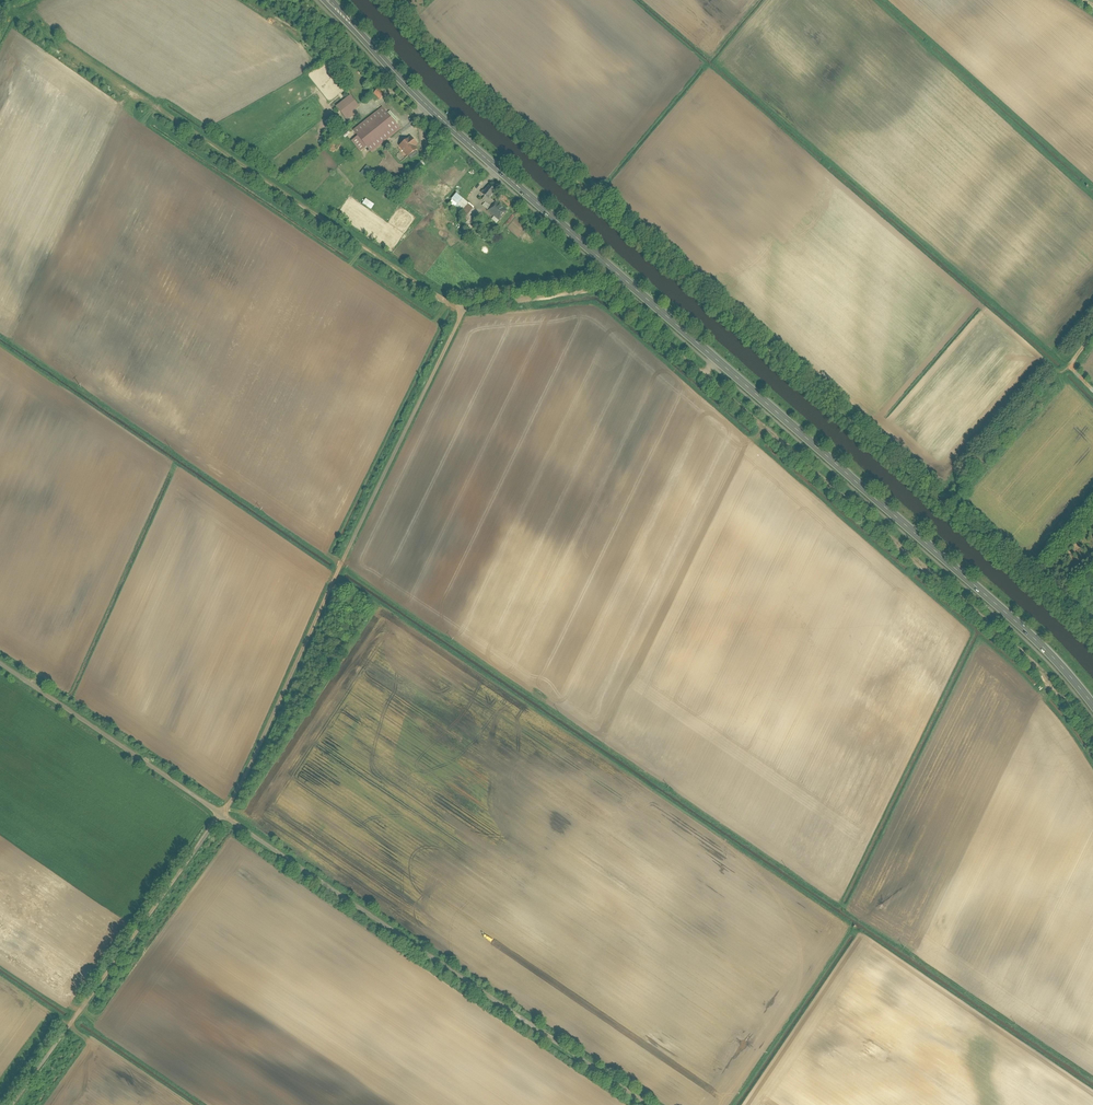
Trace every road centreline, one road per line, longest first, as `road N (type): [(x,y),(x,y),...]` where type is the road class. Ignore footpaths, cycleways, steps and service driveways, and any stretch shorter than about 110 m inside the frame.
road 1 (track): [(1092,742),(1012,645),(612,296),(586,287),(458,308),(10,11)]
road 2 (primary): [(327,0),(445,123),(1016,622),(1092,705)]
road 3 (unclassified): [(218,811),(458,308)]
road 4 (unclassified): [(646,1104),(218,811)]
road 5 (track): [(7,1104),(218,811)]
road 6 (unclassified): [(218,811),(0,663)]

